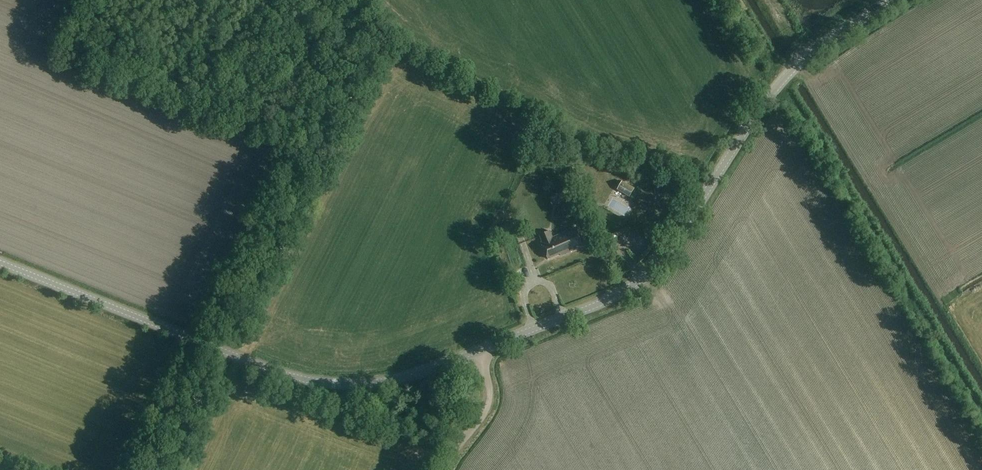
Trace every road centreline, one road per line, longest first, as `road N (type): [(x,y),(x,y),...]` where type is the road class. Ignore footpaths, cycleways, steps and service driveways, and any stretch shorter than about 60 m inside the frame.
road 1 (tertiary): [(893,0),(797,64),(649,274),(607,300),(477,351)]
road 2 (tertiary): [(477,351),(388,381),(294,378),(0,263)]
road 3 (unclassified): [(444,469),(486,408),(477,351)]

